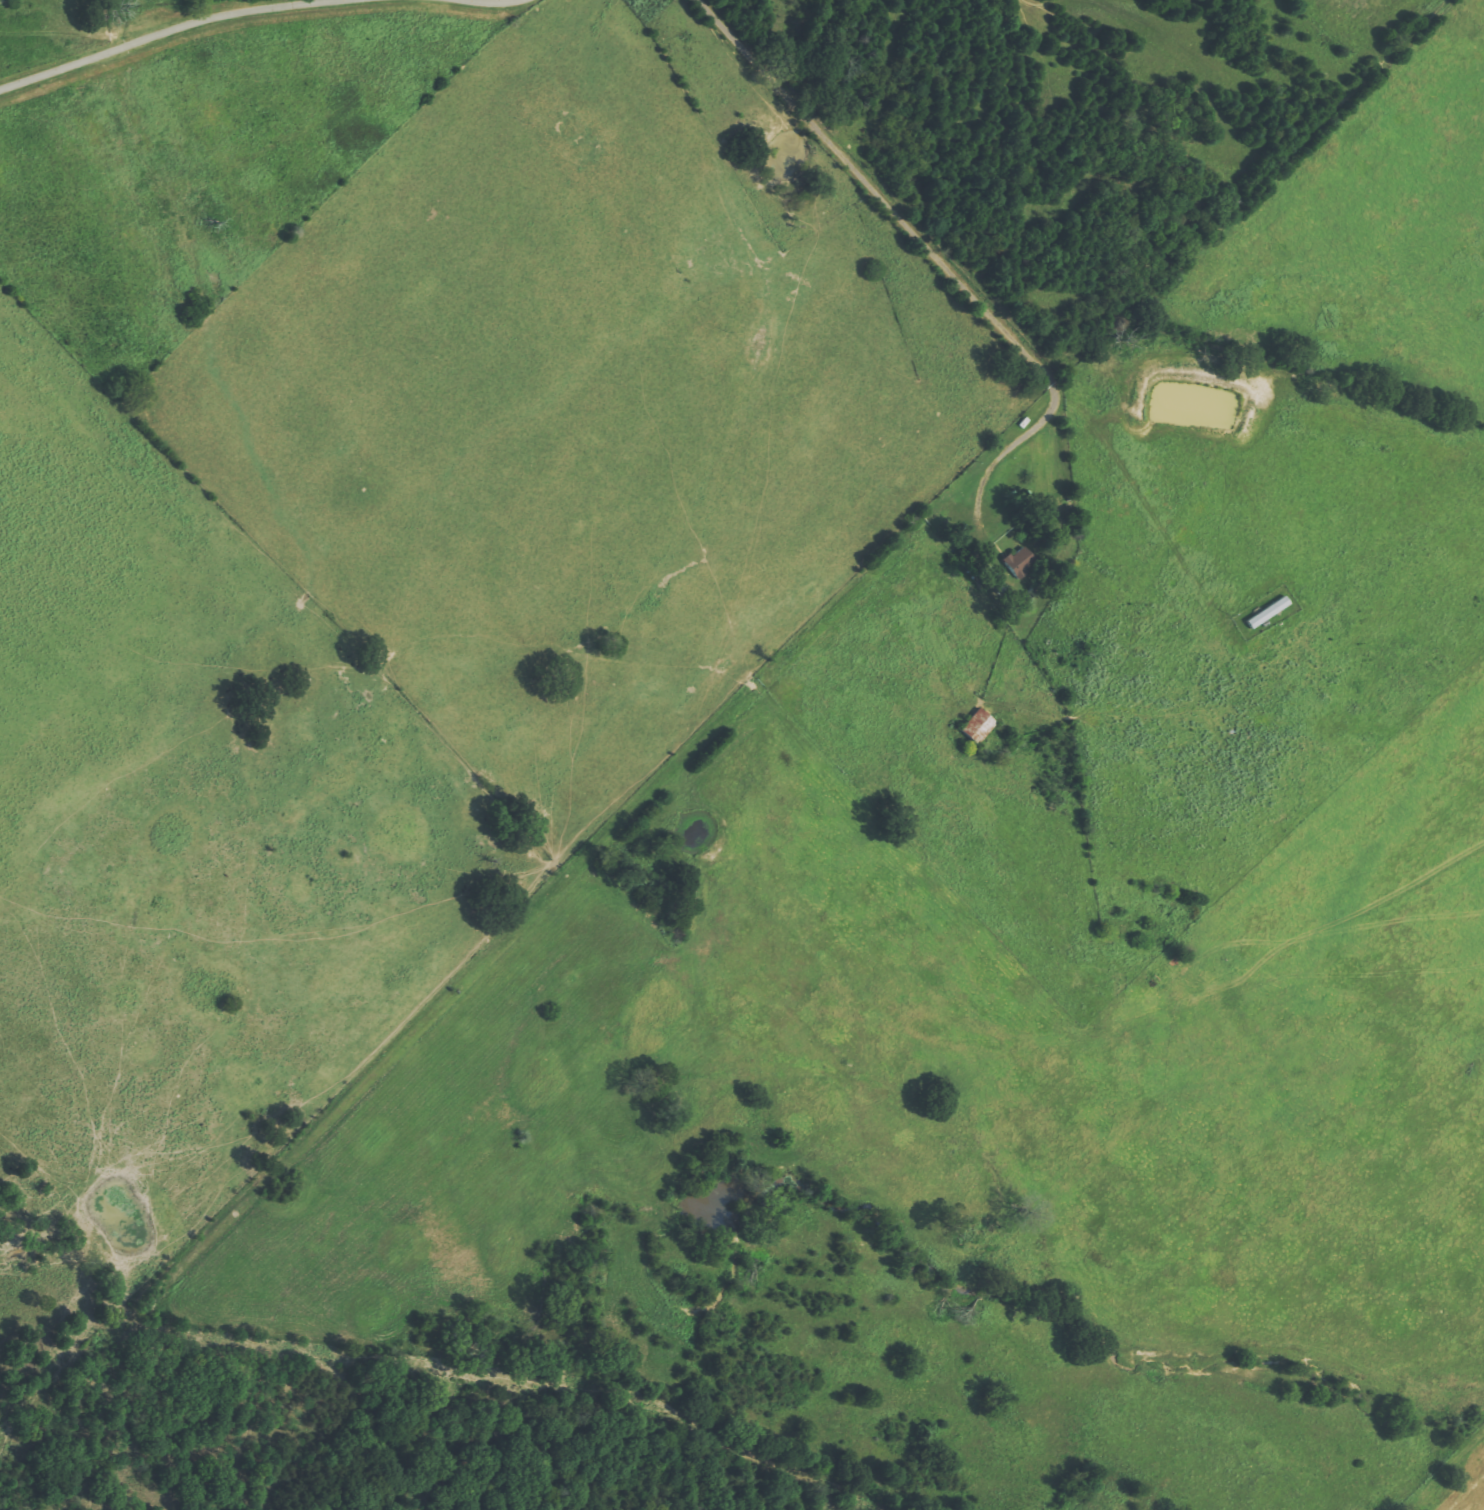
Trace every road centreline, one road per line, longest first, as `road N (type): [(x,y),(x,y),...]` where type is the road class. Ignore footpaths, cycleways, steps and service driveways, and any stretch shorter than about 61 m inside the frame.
road 1 (residential): [(344,0),(199,21),(0,91)]
road 2 (residential): [(0,405),(101,657)]

